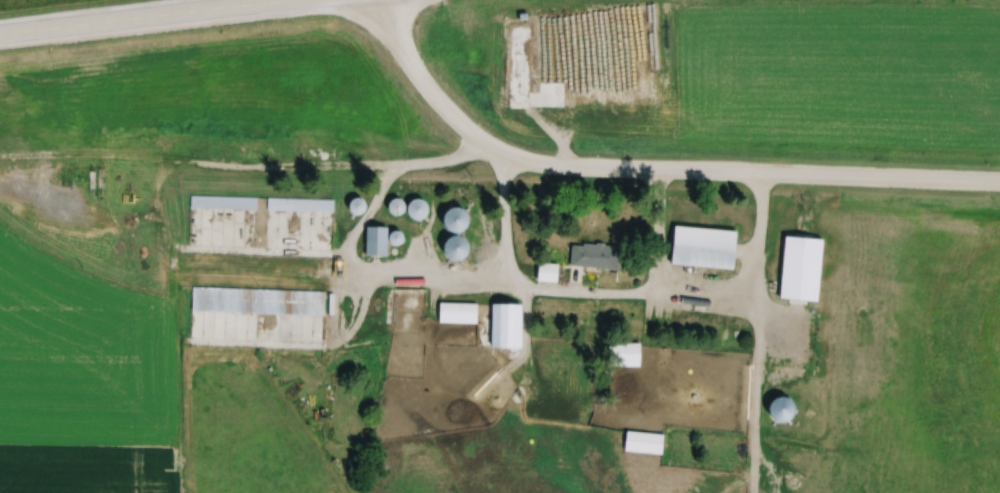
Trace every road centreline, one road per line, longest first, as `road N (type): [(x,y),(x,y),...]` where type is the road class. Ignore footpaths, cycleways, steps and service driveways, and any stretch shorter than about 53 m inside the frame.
road 1 (tertiary): [(999,182),(564,168),(488,145),(432,92),(380,0)]
road 2 (secondary): [(267,0),(0,30)]

